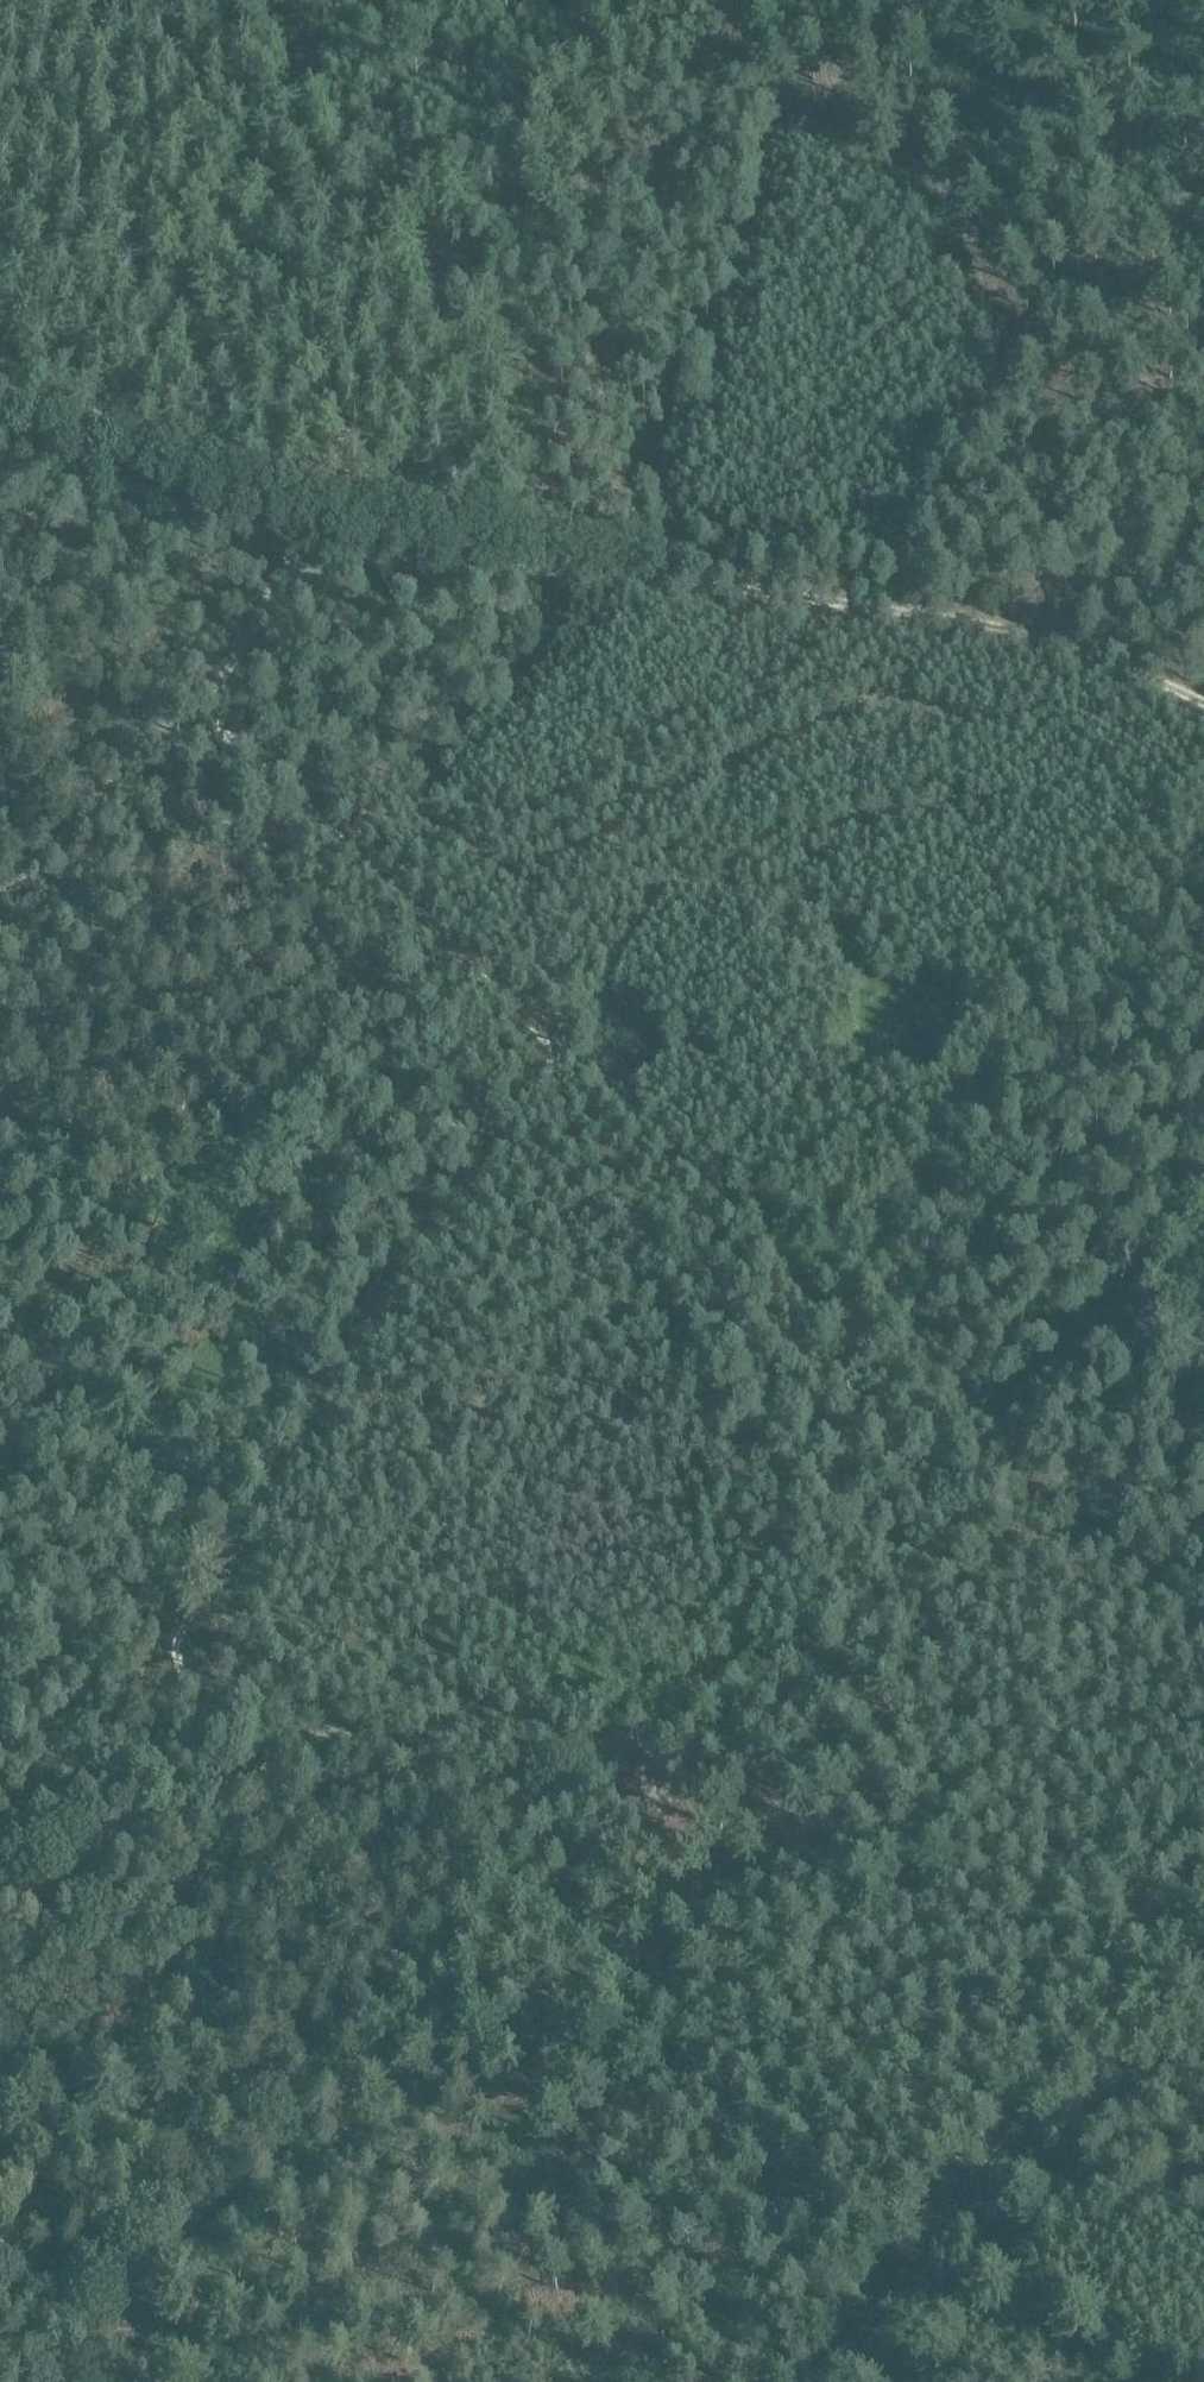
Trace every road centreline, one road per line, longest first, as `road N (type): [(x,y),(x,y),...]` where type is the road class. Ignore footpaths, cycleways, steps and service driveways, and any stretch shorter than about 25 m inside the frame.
road 1 (track): [(376,551),(924,613),(1033,633),(1203,701)]
road 2 (track): [(1203,1912),(811,2381)]
road 3 (track): [(0,444),(376,551)]
road 4 (track): [(1203,1203),(1118,1312),(1115,1331),(1126,1360),(1203,1437)]

